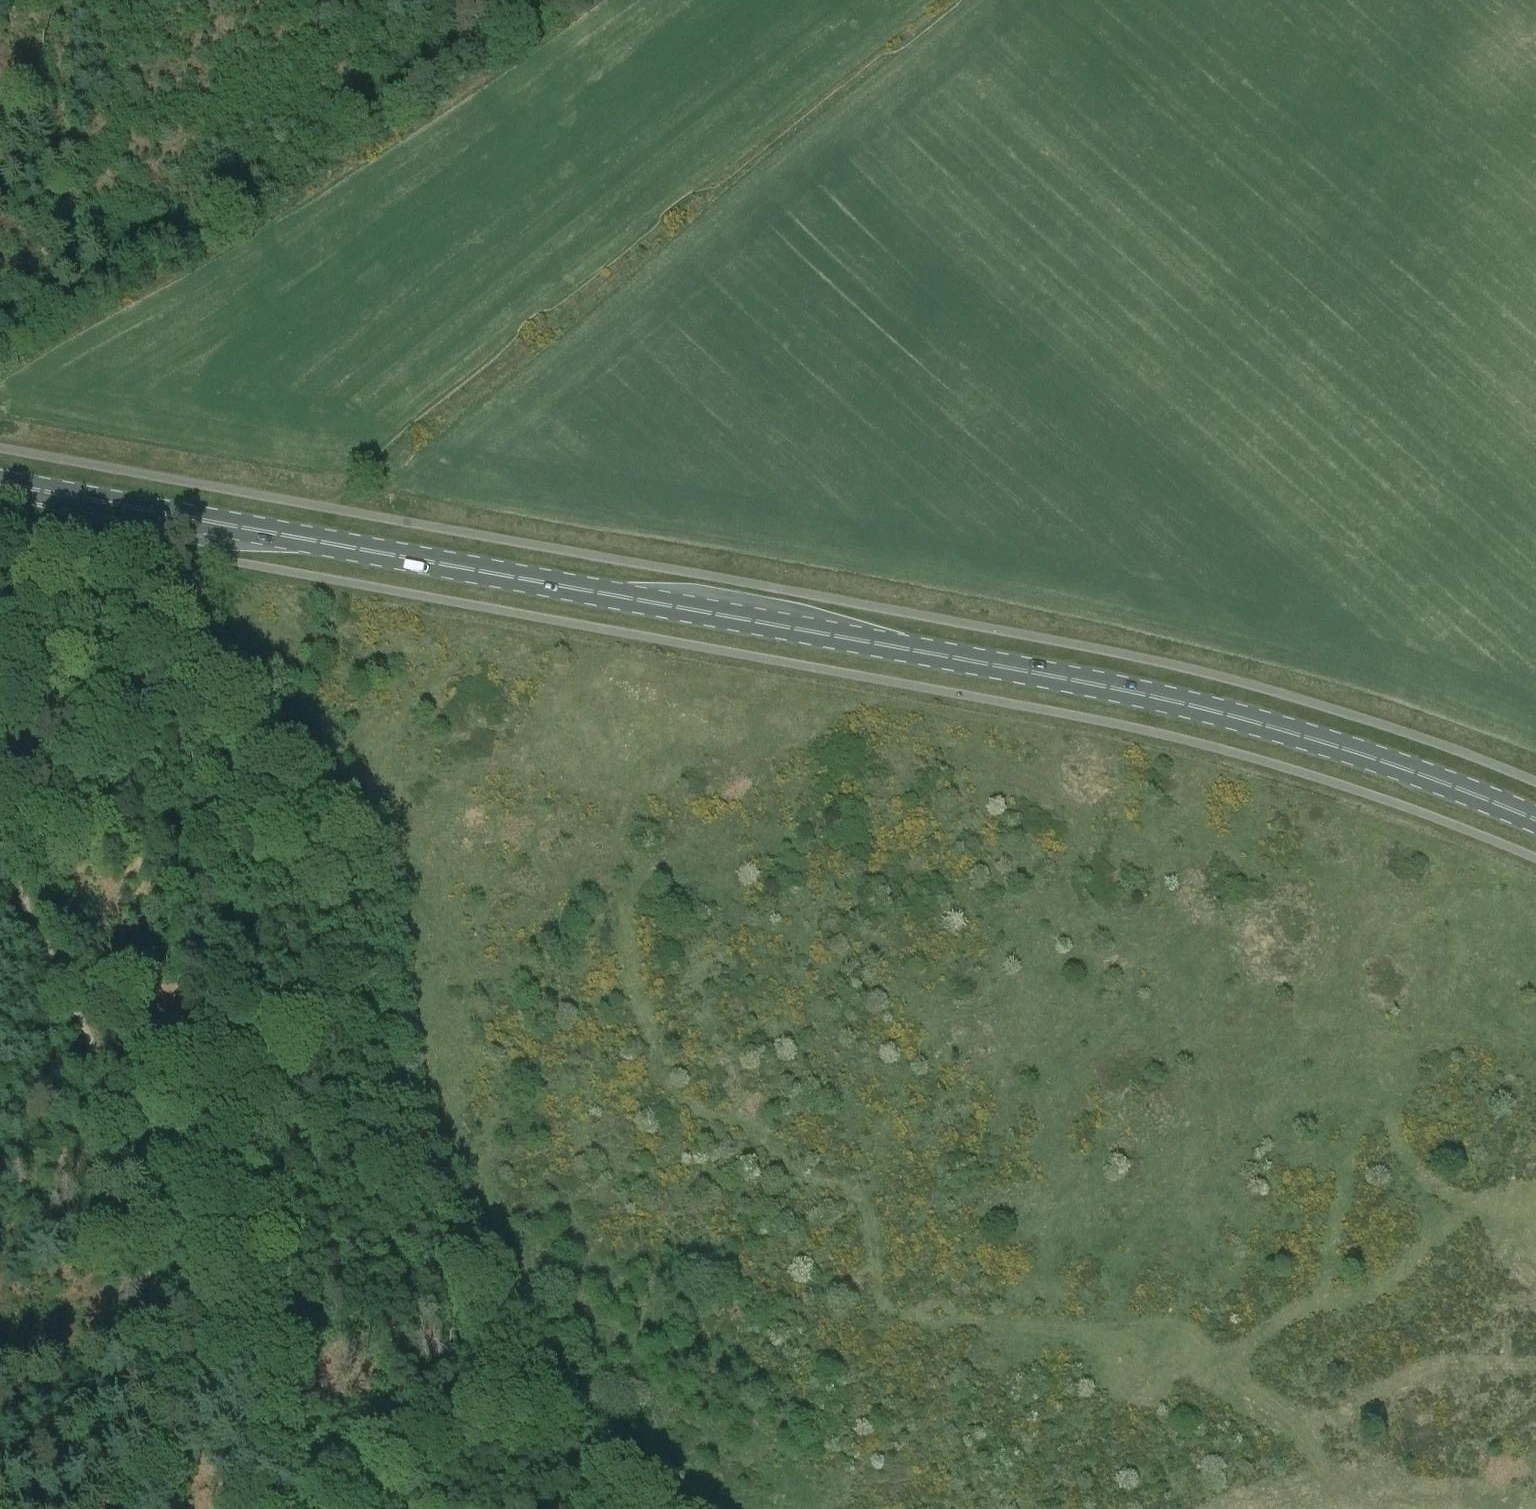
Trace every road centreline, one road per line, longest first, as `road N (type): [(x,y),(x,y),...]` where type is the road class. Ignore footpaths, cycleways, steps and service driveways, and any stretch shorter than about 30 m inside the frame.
road 1 (primary): [(1535,820),(1323,743),(1139,695),(0,483)]
road 2 (track): [(0,835),(299,1508)]

